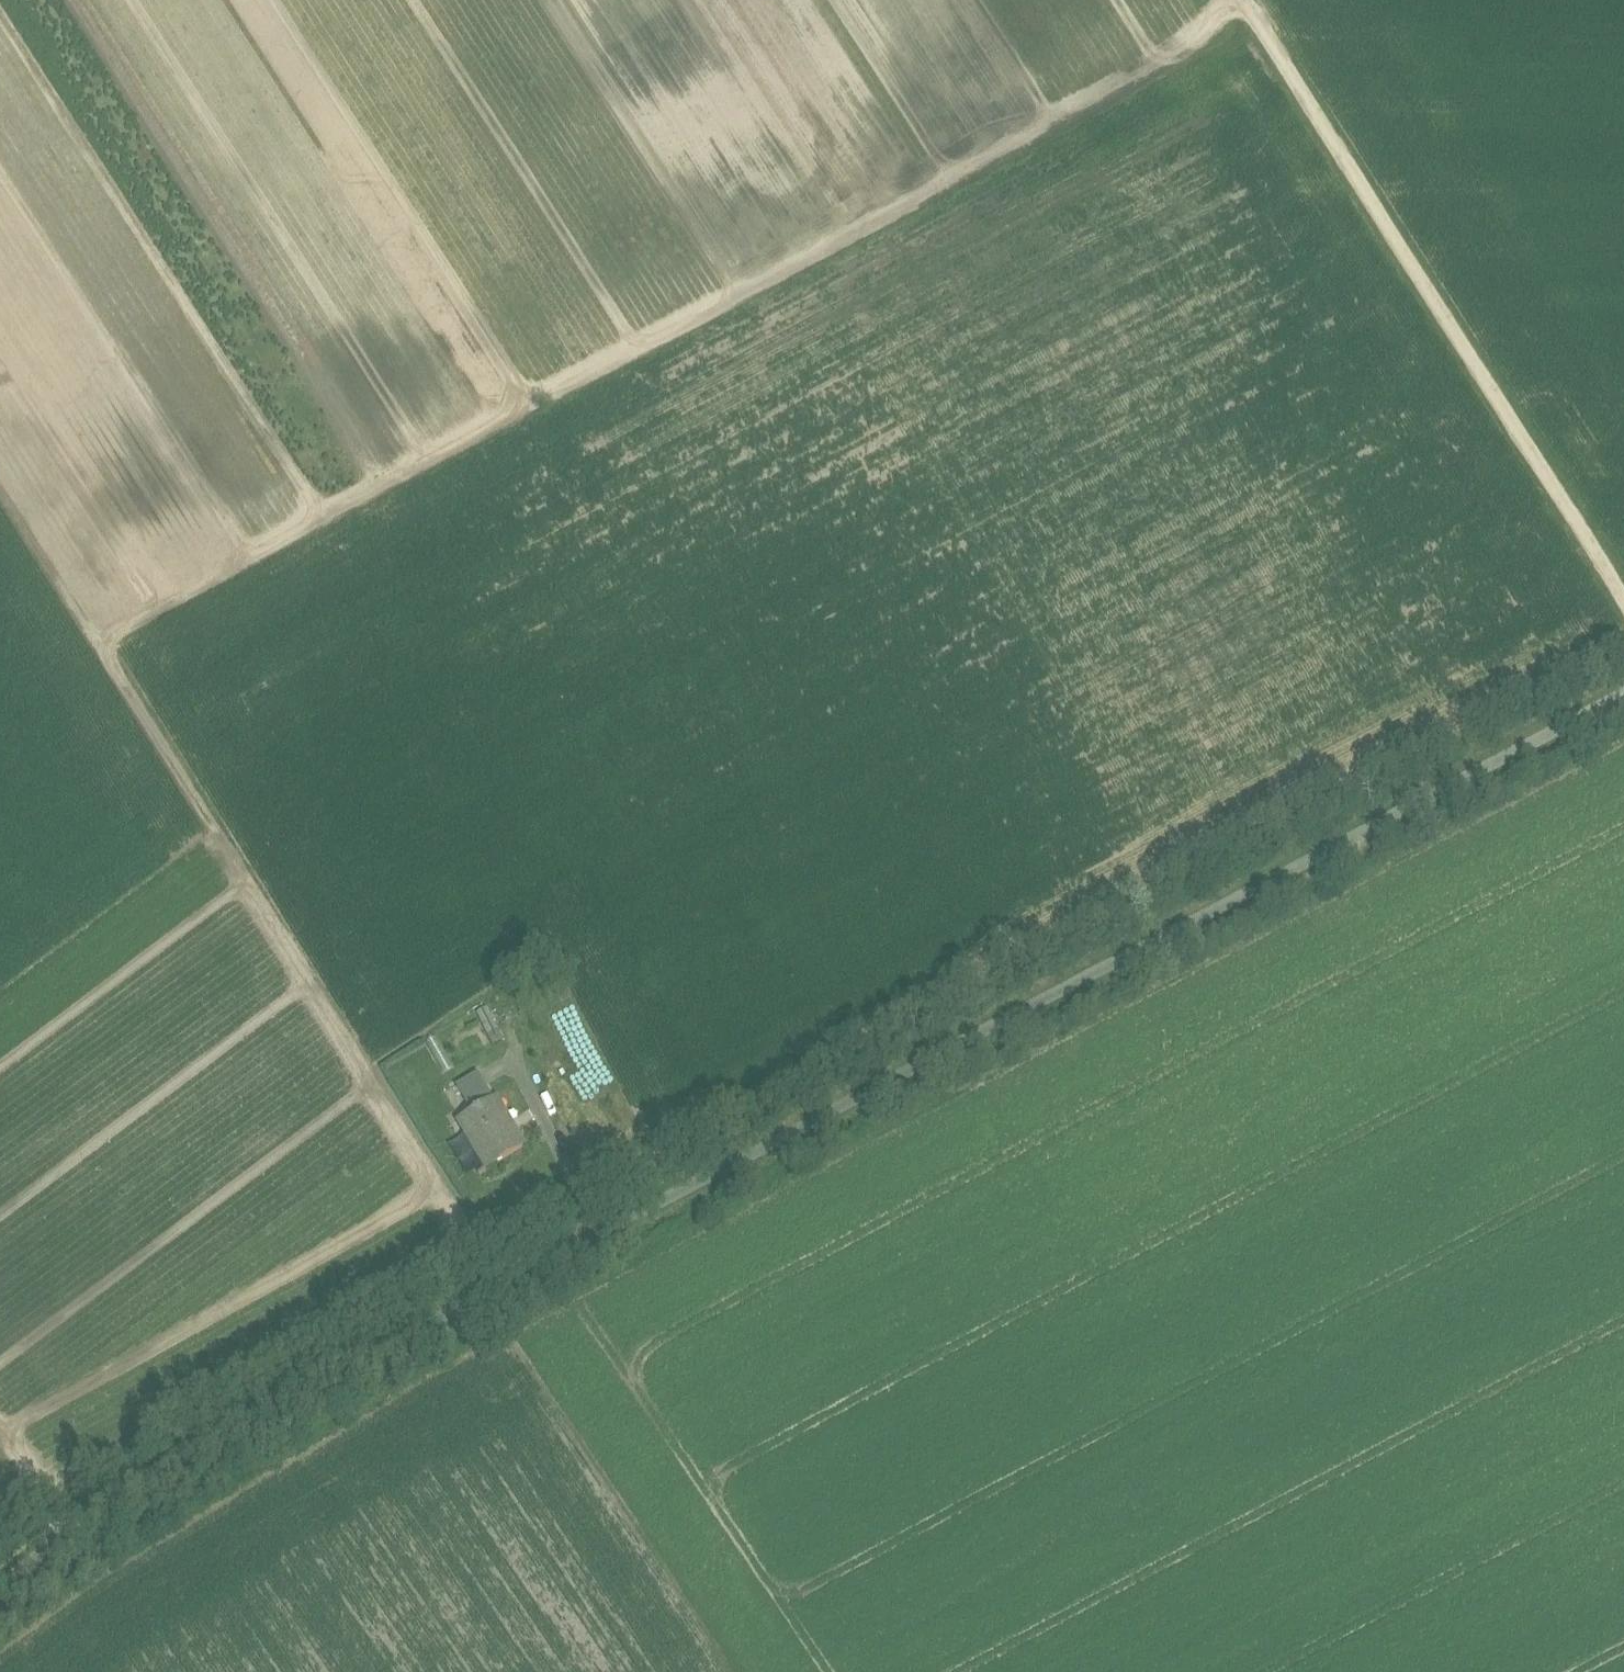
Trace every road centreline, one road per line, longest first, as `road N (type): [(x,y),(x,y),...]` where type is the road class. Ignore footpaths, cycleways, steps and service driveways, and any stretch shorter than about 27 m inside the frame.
road 1 (unclassified): [(0,1589),(152,1481),(1375,815),(1623,695)]
road 2 (track): [(1623,604),(1240,0)]

